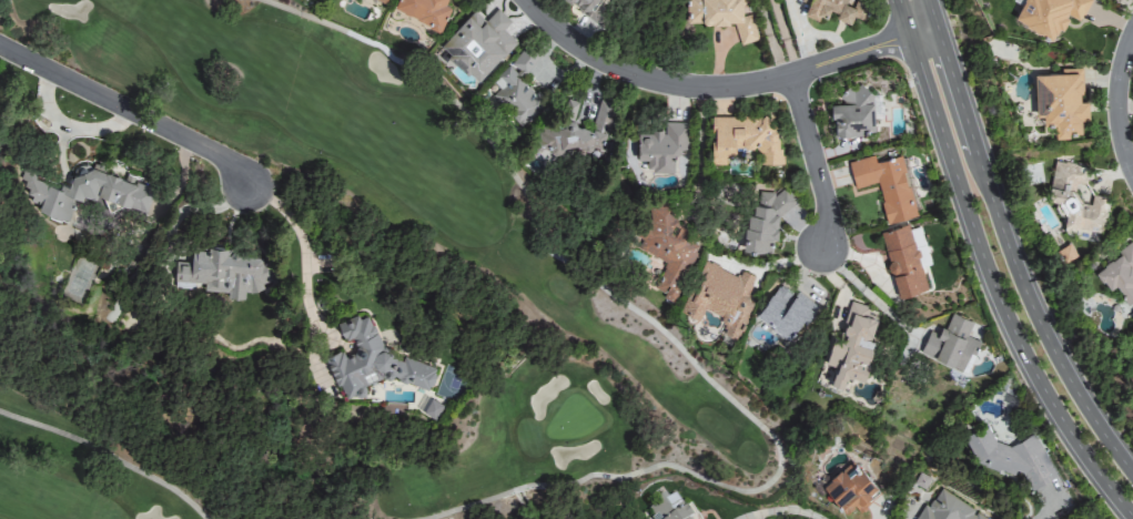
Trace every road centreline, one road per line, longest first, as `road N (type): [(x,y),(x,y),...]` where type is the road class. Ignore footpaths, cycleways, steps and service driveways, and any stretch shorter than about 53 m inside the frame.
road 1 (secondary): [(901,0),(1011,322),(1093,474),(1127,518)]
road 2 (secondary): [(1132,475),(1064,369),(1021,277),(932,0)]
road 3 (residential): [(529,0),(600,59),(696,88),(746,86),(942,31)]
road 4 (residential): [(0,46),(229,162),(245,185)]
road 5 (residential): [(789,75),(828,216),(822,250)]
road 6 (residential): [(1132,173),(1120,96),(1132,39)]

